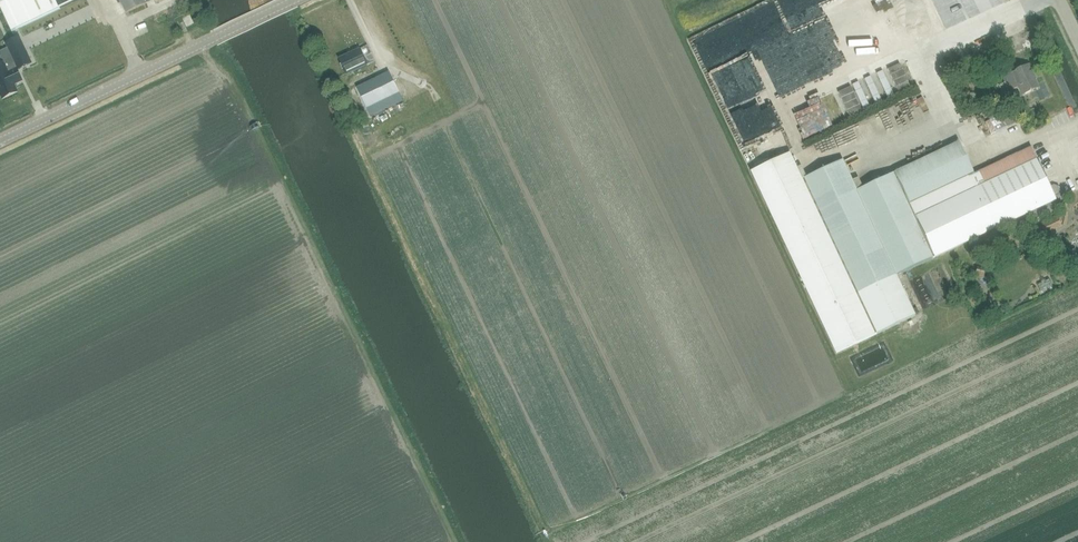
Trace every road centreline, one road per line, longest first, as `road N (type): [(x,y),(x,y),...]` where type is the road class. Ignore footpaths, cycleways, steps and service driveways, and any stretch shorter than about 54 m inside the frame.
road 1 (tertiary): [(0,140),(294,0)]

